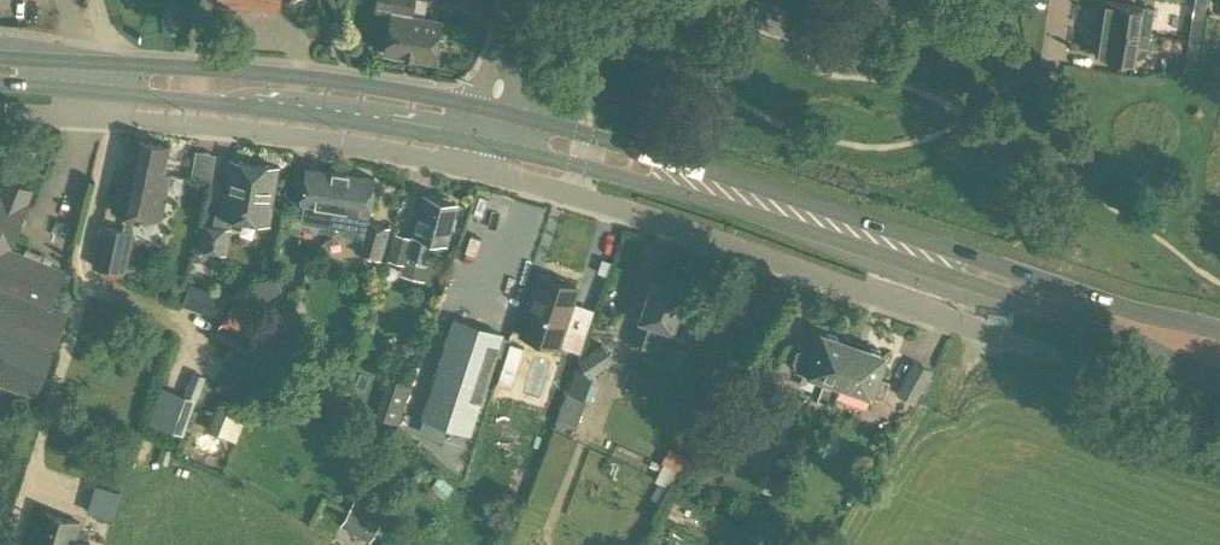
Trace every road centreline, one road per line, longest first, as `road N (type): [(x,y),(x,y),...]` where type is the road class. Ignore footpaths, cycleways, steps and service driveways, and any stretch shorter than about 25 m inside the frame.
road 1 (unclassified): [(1219,411),(478,170)]
road 2 (primary): [(484,146),(735,209),(1102,325),(1219,380)]
road 3 (primary): [(1219,331),(1125,309),(698,168),(493,111)]
road 4 (primary): [(493,111),(269,74),(0,57)]
road 5 (primary): [(0,85),(226,103),(484,146)]
road 6 (unclassified): [(478,170),(242,129),(0,115)]
road 7 (residential): [(699,0),(828,34),(848,28),(874,0)]

